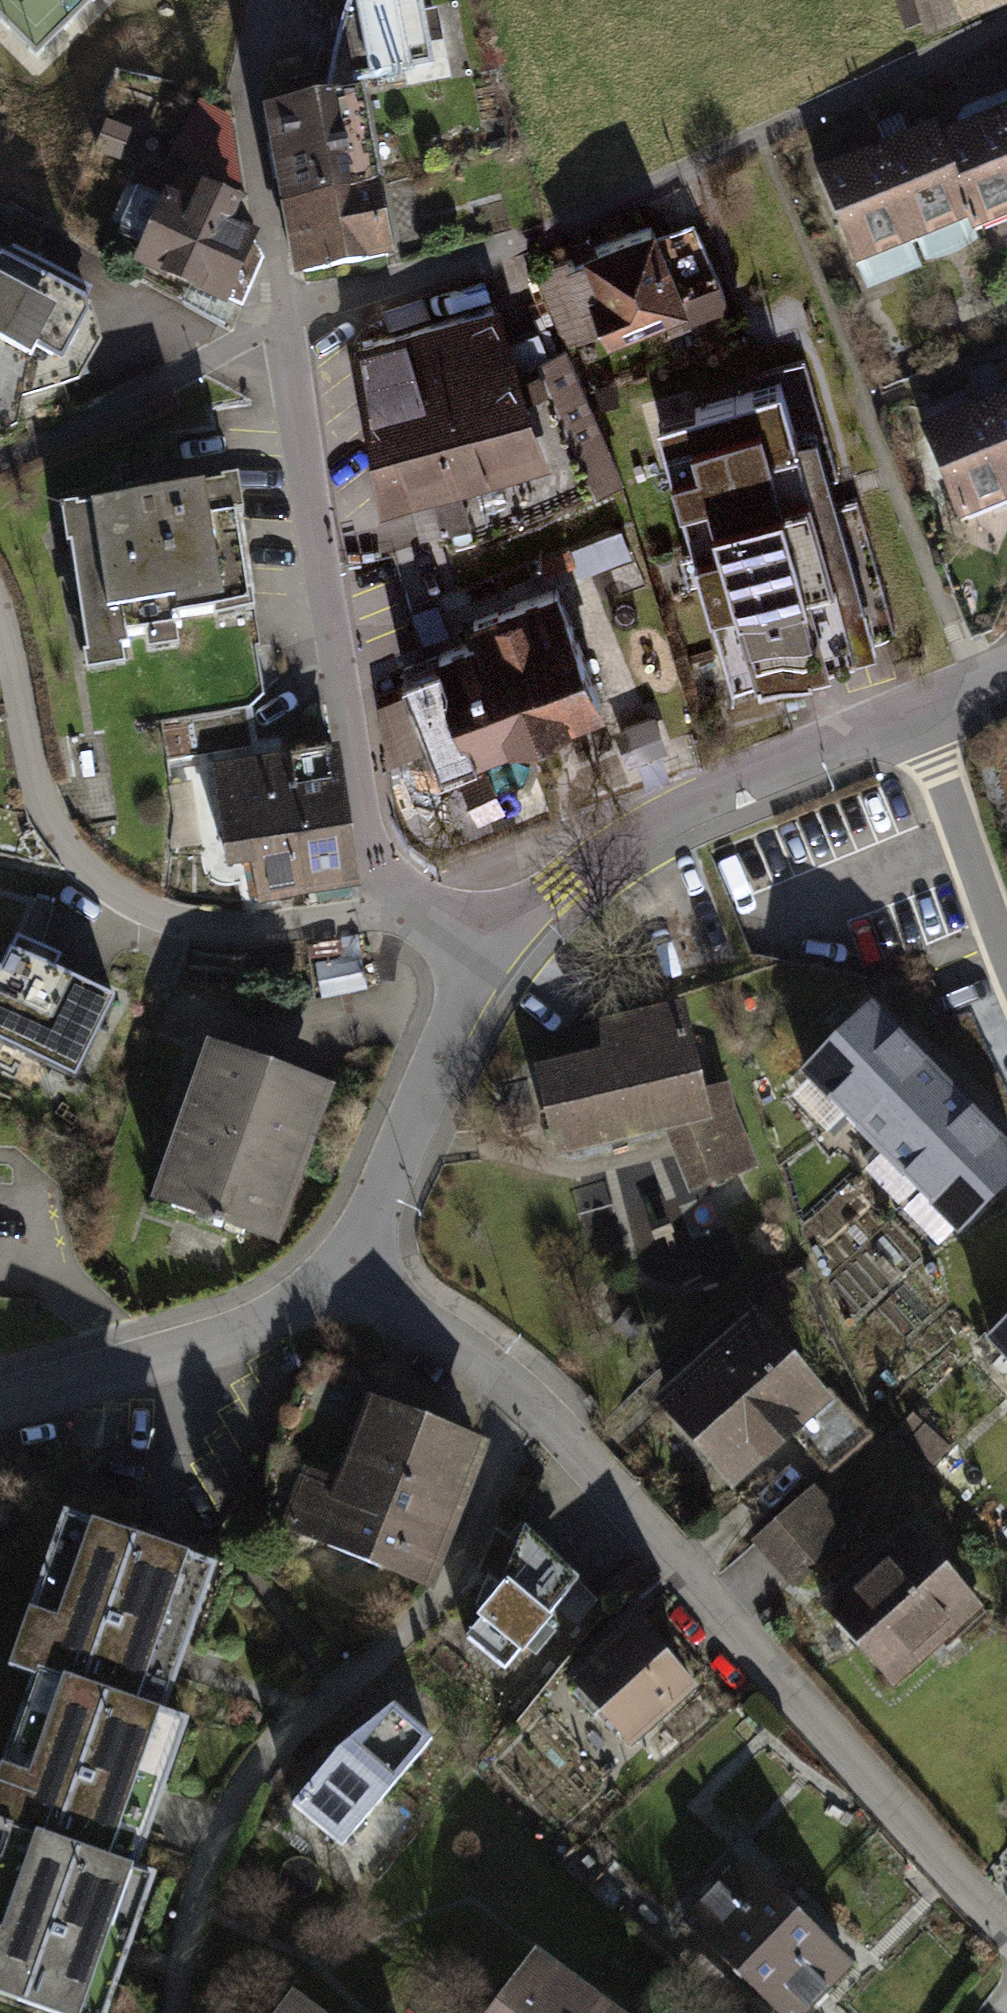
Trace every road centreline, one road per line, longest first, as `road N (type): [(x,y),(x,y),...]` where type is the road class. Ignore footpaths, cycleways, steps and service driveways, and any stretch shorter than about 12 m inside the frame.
road 1 (residential): [(414,910),(345,633),(260,166),(257,69),(278,0)]
road 2 (residential): [(1006,1931),(743,1609),(537,1423),(354,1285)]
road 3 (residential): [(414,910),(324,941),(196,930),(119,893),(36,800),(20,671),(0,613)]
road 4 (residential): [(913,721),(605,859),(499,951)]
road 5 (residential): [(354,1285),(0,1413)]
road 6 (residential): [(354,1285),(436,1074),(499,951)]
road 7 (residential): [(913,721),(1006,930)]

